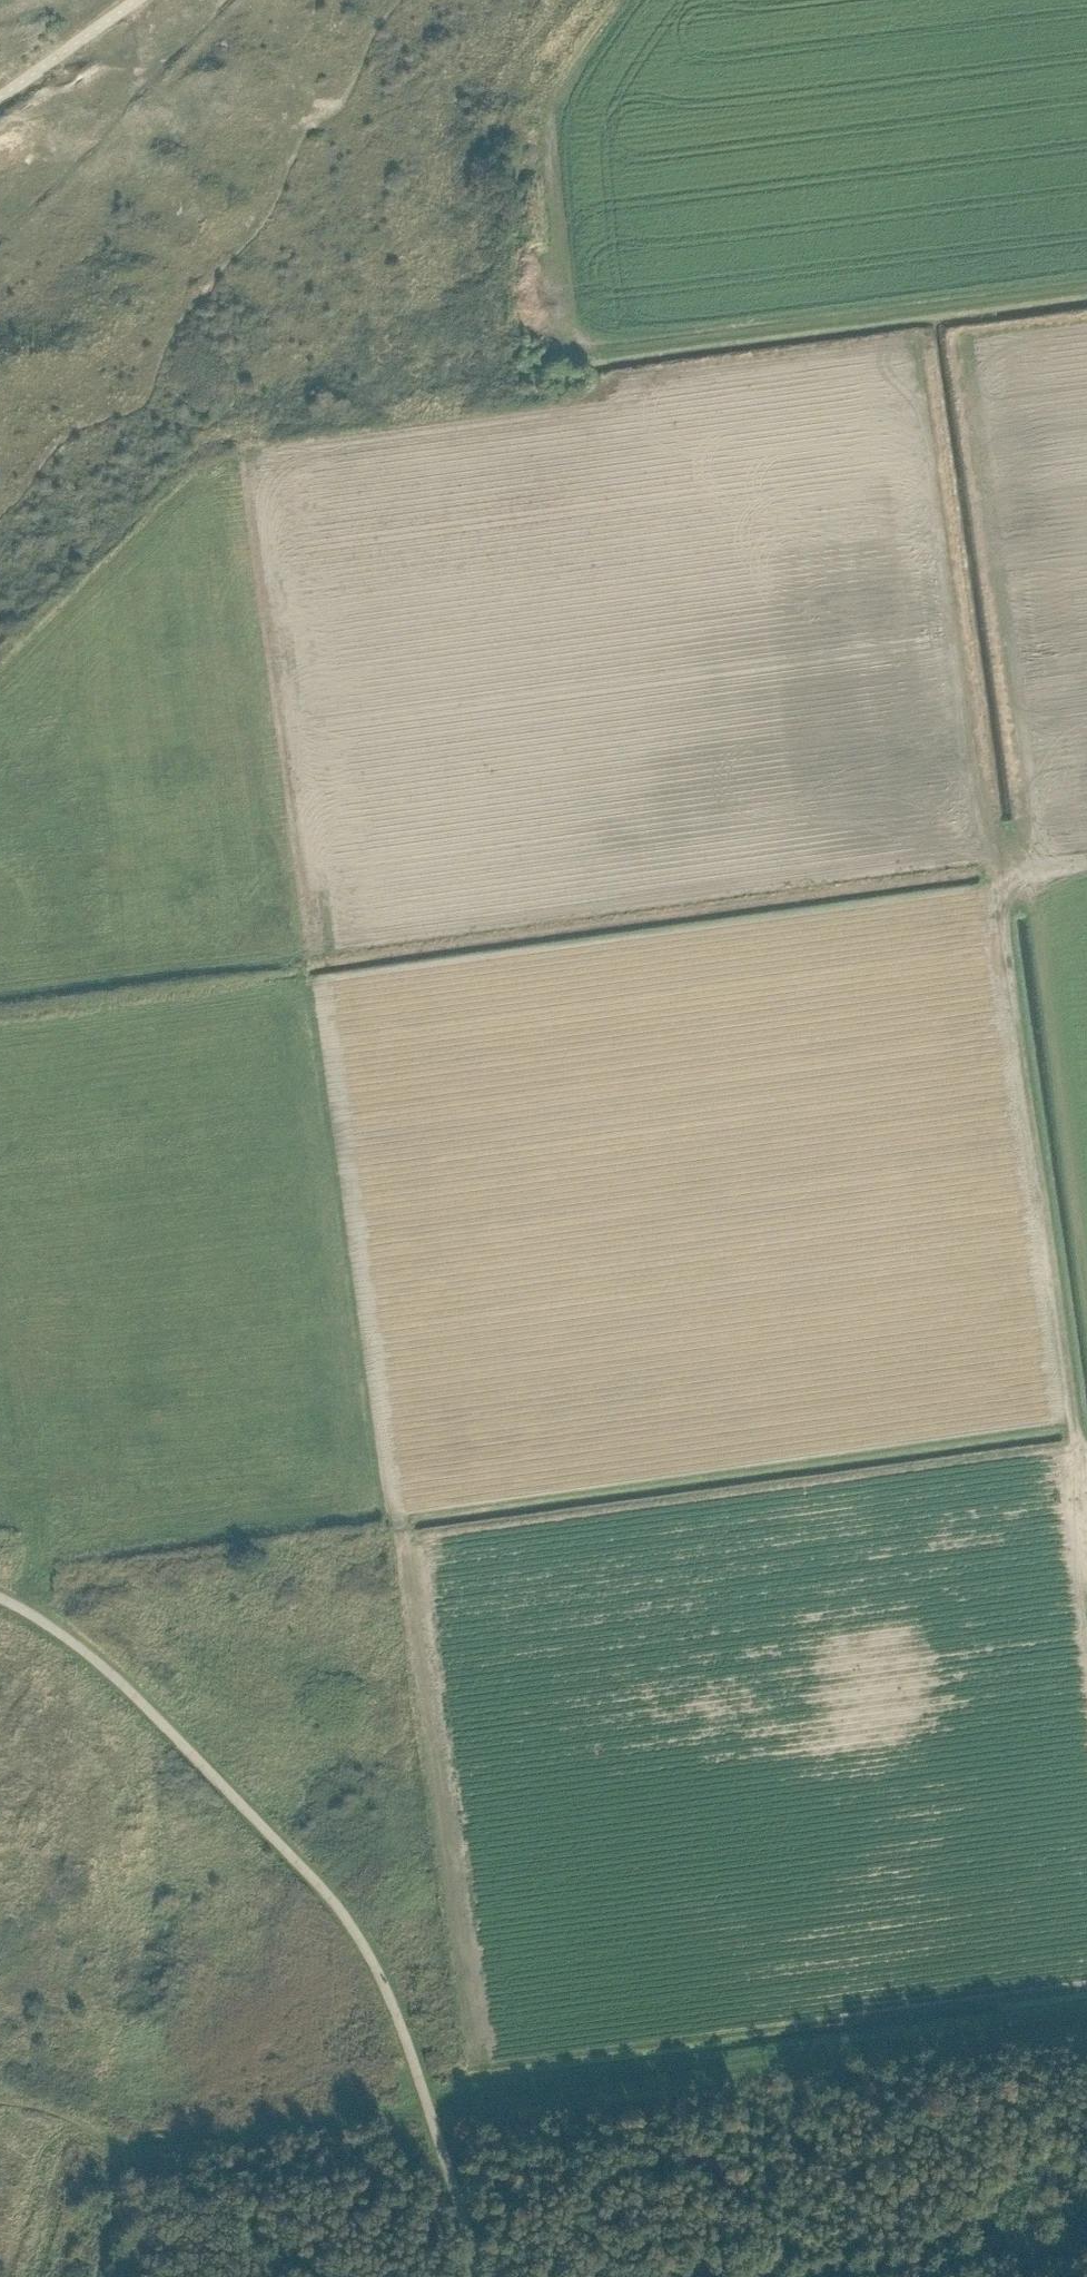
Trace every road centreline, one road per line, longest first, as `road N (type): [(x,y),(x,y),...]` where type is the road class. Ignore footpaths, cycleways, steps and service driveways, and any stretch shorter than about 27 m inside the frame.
road 1 (track): [(1086,2018),(118,2145)]
road 2 (track): [(118,2145),(332,2276)]
road 3 (track): [(0,2093),(118,2145)]

